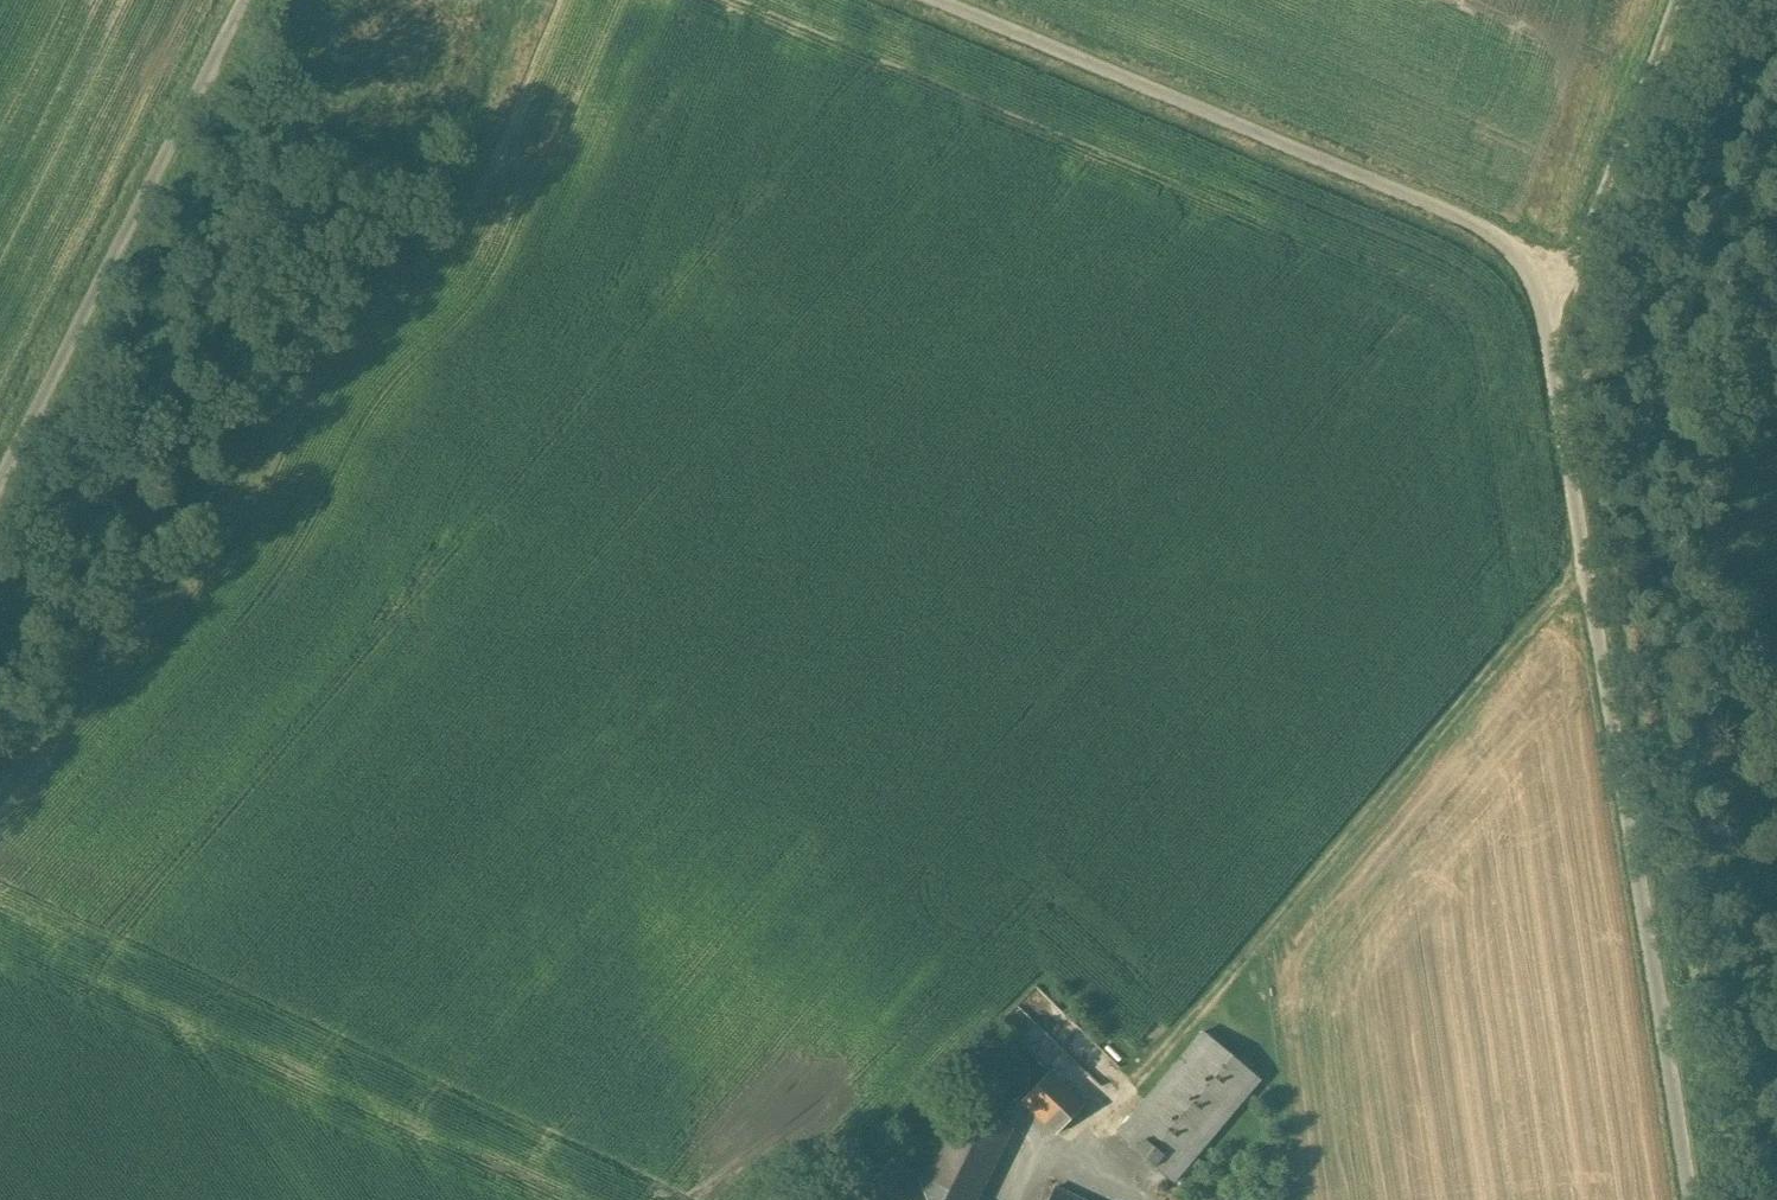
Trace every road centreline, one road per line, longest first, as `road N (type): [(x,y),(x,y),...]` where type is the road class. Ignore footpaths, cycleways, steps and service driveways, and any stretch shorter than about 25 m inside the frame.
road 1 (track): [(1550,298),(1586,566),(1696,1199)]
road 2 (track): [(1586,566),(1075,1165)]
road 3 (track): [(943,0),(1483,222),(1517,246),(1550,298)]
road 4 (track): [(233,0),(0,469)]
road 5 (track): [(1676,0),(1577,254),(1550,298)]

